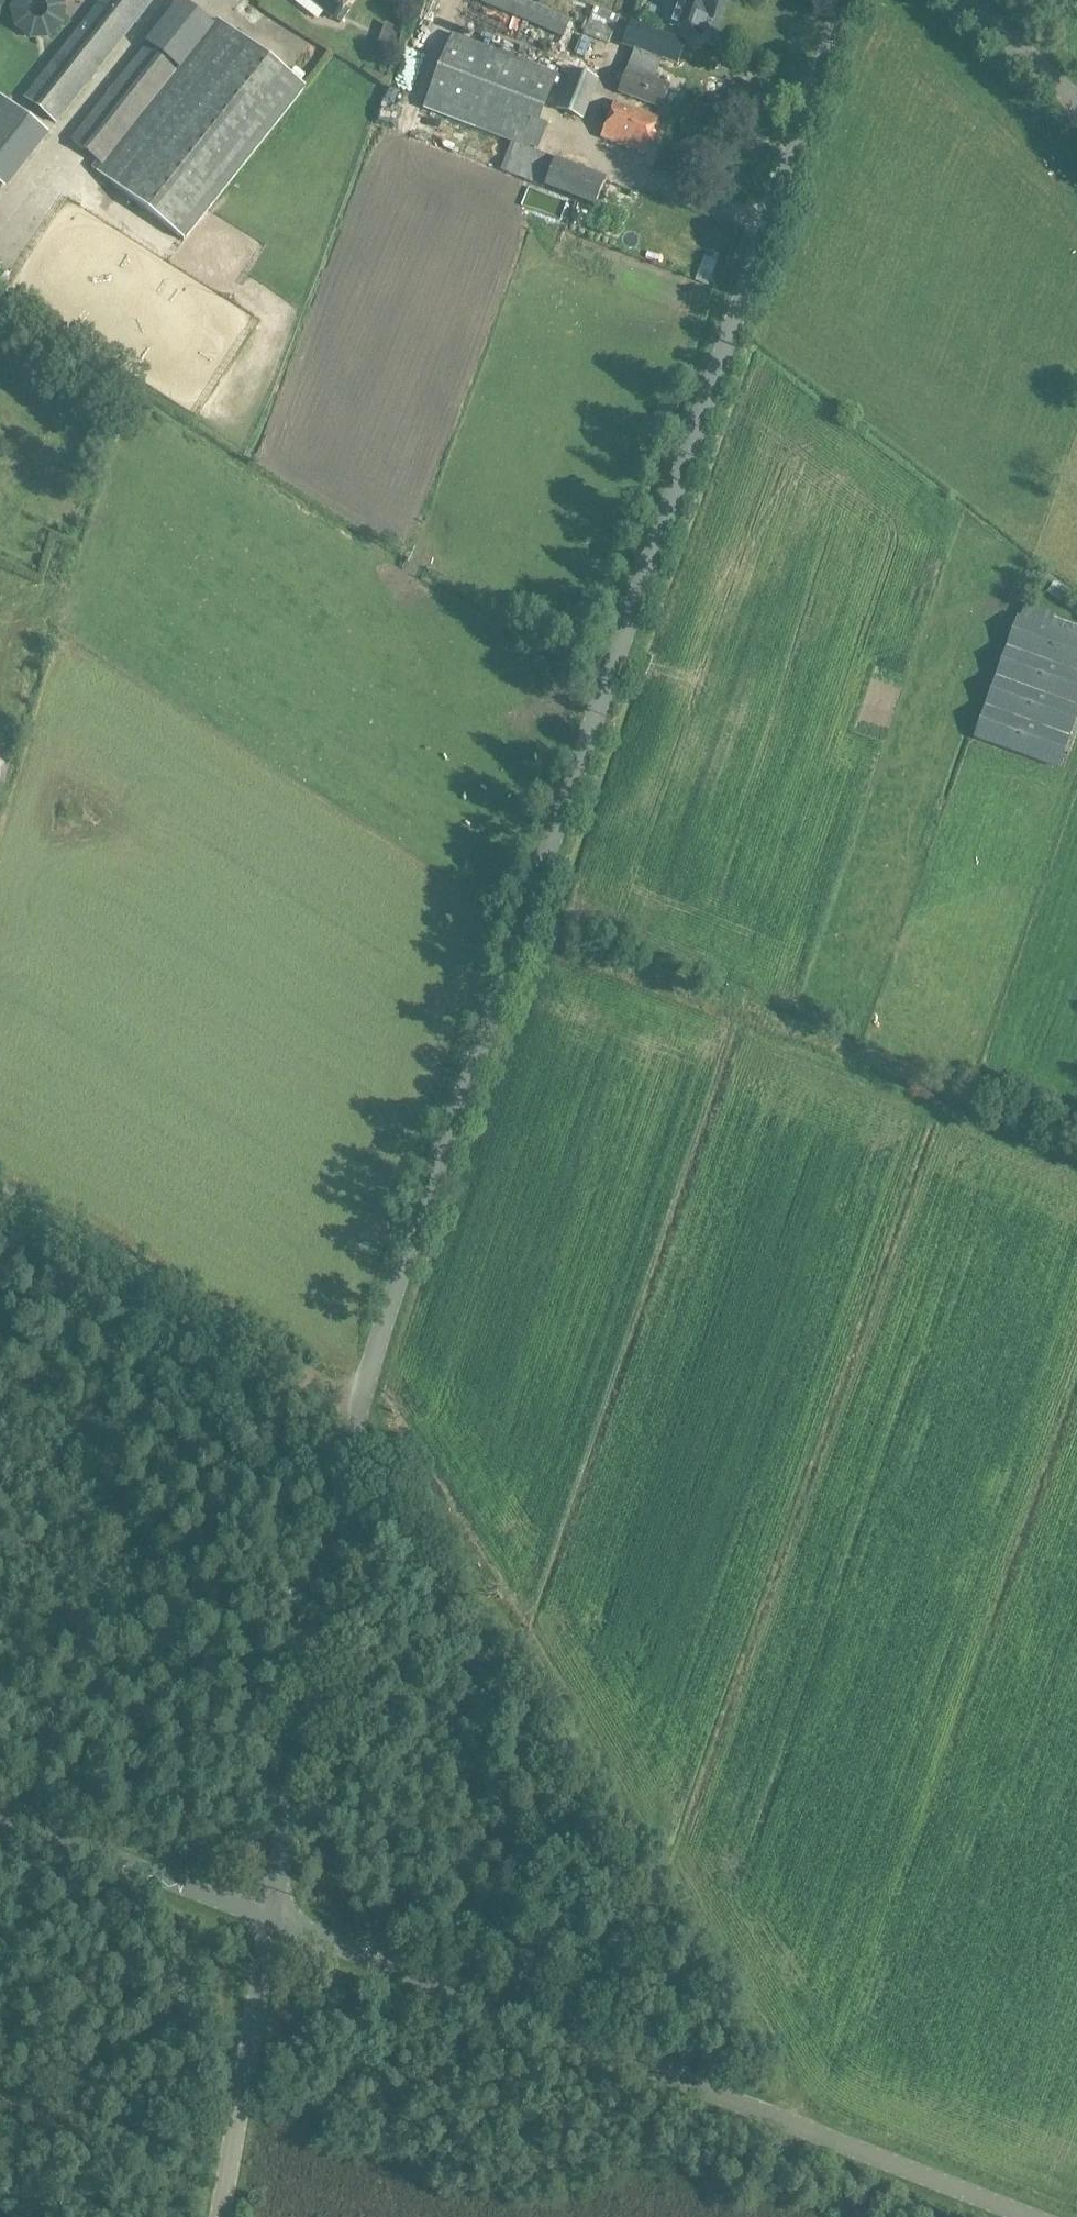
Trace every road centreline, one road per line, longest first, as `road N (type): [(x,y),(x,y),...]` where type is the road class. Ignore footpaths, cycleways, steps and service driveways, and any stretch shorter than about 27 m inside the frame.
road 1 (unclassified): [(272,1920),(367,1378),(846,0)]
road 2 (track): [(810,2130),(799,2092),(592,1747),(413,1484),(356,1419)]
road 3 (unclassified): [(1032,2216),(272,1920)]
road 4 (track): [(0,1189),(359,1405)]
road 5 (unclassified): [(218,2216),(272,1920)]
road 6 (unclassified): [(272,1920),(0,1814)]
road 7 (tertiary): [(1076,106),(964,0)]

